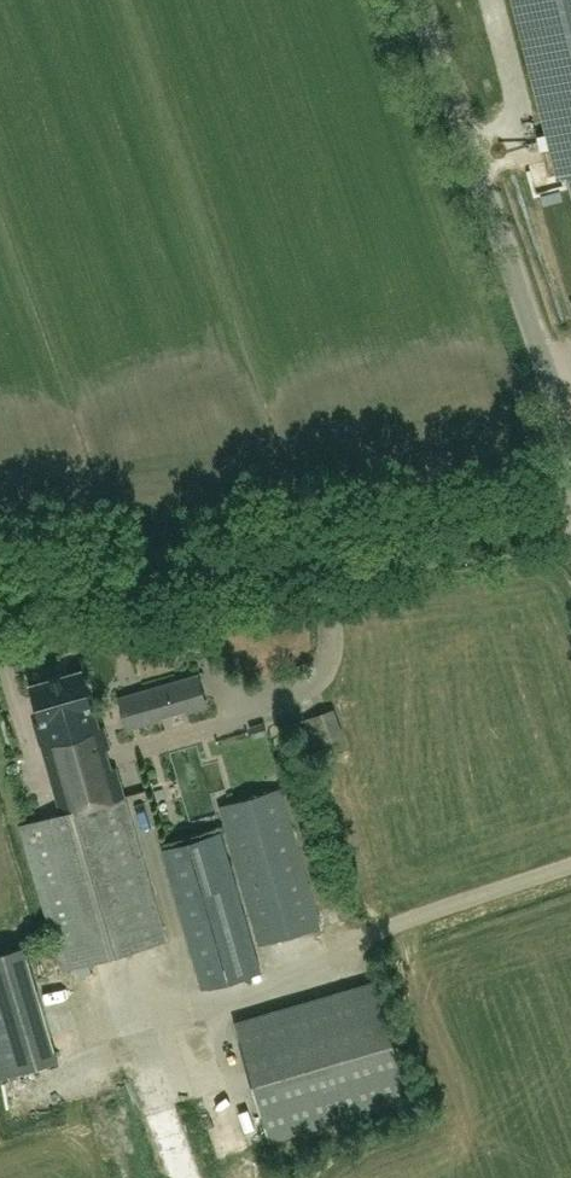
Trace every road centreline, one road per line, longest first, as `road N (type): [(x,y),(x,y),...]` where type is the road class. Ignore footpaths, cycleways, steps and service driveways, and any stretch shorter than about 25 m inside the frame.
road 1 (tertiary): [(0,584),(570,514)]
road 2 (unclassified): [(570,433),(417,0)]

